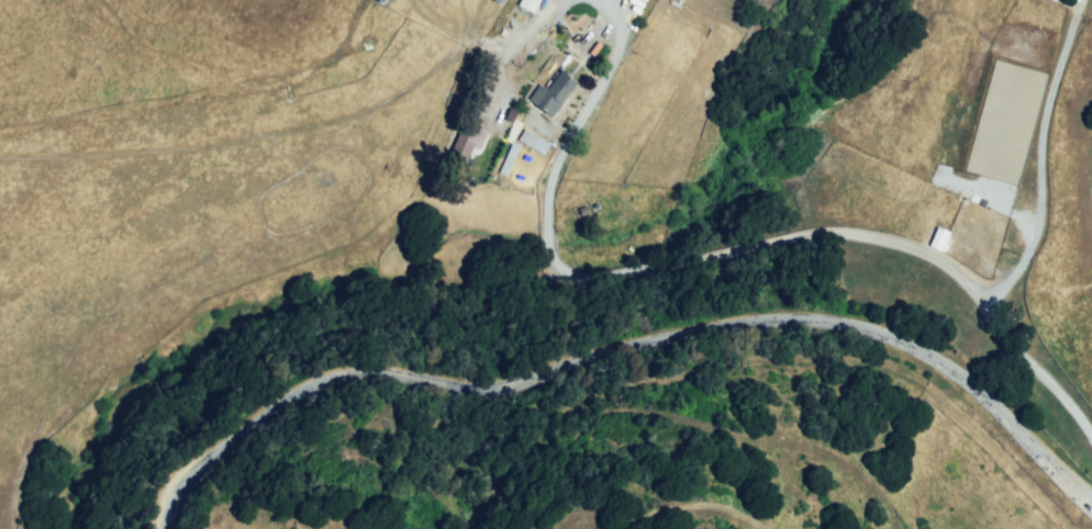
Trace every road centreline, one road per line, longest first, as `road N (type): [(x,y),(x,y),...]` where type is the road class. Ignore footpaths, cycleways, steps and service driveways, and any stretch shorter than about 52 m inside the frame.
road 1 (track): [(0,153),(160,156),(417,82),(472,49),(513,52),(558,11),(584,4),(599,13),(617,54),(555,183),(560,238),(578,269),(609,275),(816,237),(914,247),(973,285),(1091,435)]
road 2 (tertiary): [(170,528),(197,477),(339,379),(412,374),(509,387),(681,335),(794,317),(872,327),(940,358),(1091,505)]
road 3 (track): [(992,311),(1040,248),(1045,147)]
road 4 (track): [(1045,147),(1084,5)]

